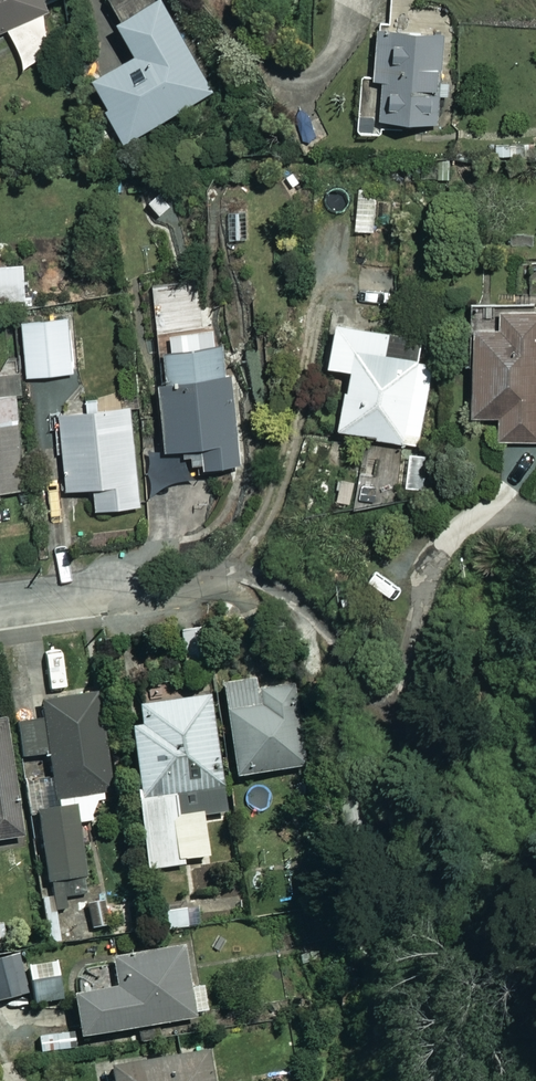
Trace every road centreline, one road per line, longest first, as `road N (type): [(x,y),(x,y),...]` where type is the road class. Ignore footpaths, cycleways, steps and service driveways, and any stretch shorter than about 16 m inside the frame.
road 1 (residential): [(194,589),(0,614)]

